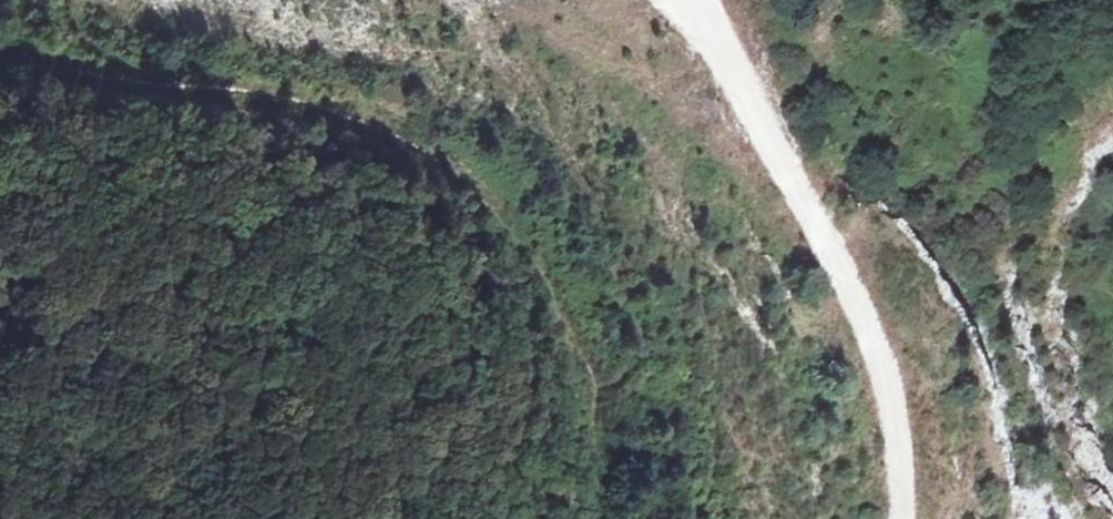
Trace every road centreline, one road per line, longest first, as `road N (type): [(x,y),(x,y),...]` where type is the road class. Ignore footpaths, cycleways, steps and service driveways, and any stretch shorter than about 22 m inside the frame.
road 1 (track): [(907,518),(890,367),(717,27),(692,0)]

